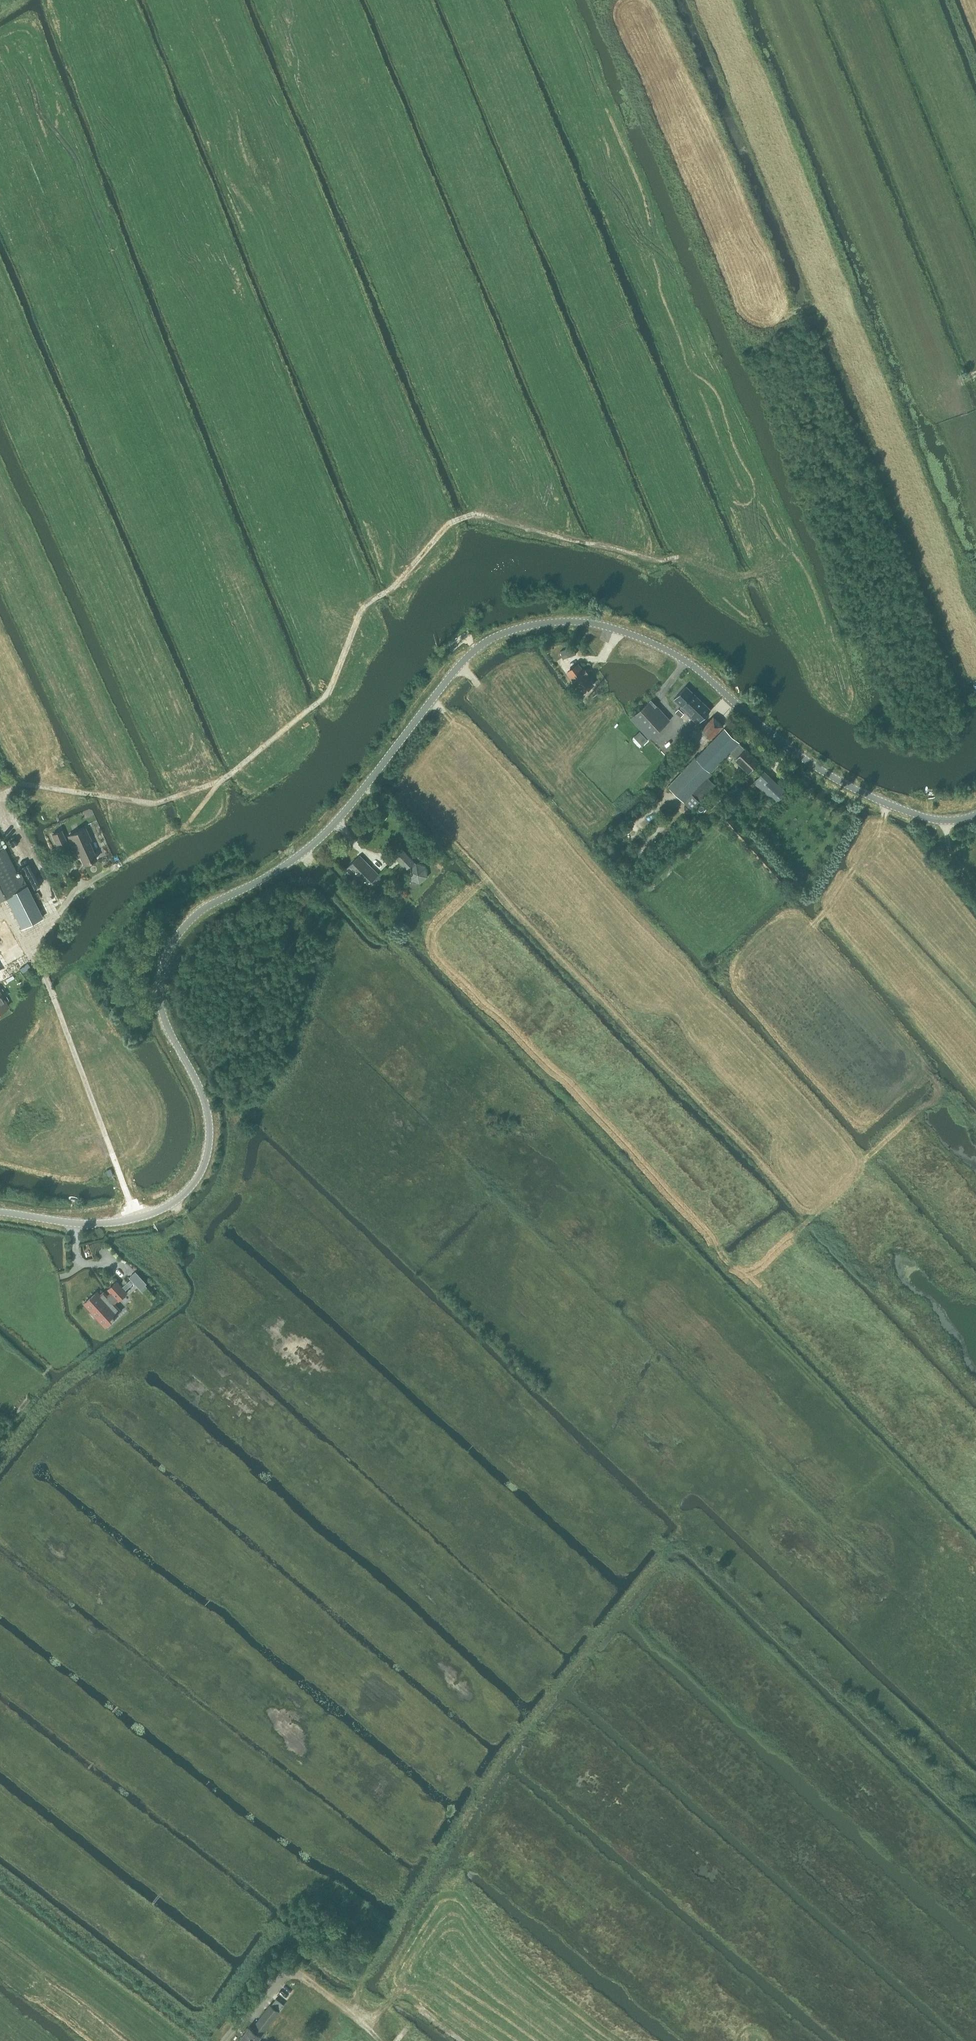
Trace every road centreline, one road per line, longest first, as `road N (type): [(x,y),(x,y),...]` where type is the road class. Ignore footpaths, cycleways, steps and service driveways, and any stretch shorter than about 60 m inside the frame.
road 1 (unclassified): [(0,1215),(114,1223),(182,1197),(207,1161),(211,1132),(201,1091),(163,1015),(167,952),(194,916),(323,836),(453,672),(502,634),(565,622),(646,640),(796,755),(879,800),(939,818),(975,814)]
road 2 (track): [(351,2015),(361,1978),(456,1830)]
road 3 (track): [(351,2015),(286,1969),(226,2040)]
road 4 (track): [(0,803),(55,913),(26,942)]
road 5 (track): [(806,937),(878,837),(887,802)]
road 6 (track): [(384,2040),(351,2015),(398,1995),(427,1998)]

